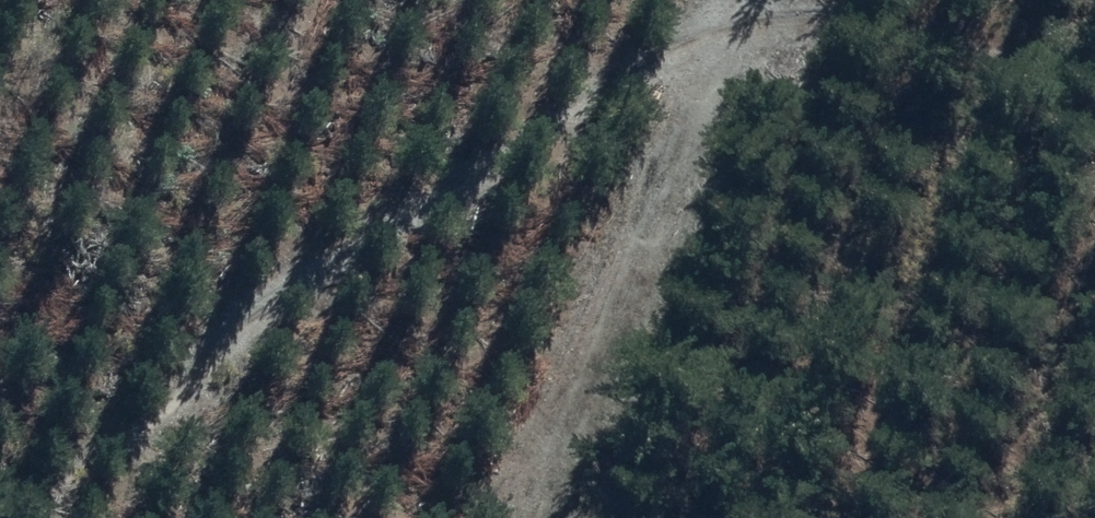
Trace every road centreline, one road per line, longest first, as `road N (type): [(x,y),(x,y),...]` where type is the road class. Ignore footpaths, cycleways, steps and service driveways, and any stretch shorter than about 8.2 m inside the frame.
road 1 (track): [(0,515),(695,46)]
road 2 (track): [(713,0),(508,517)]
road 3 (track): [(1094,138),(832,57),(695,46)]

